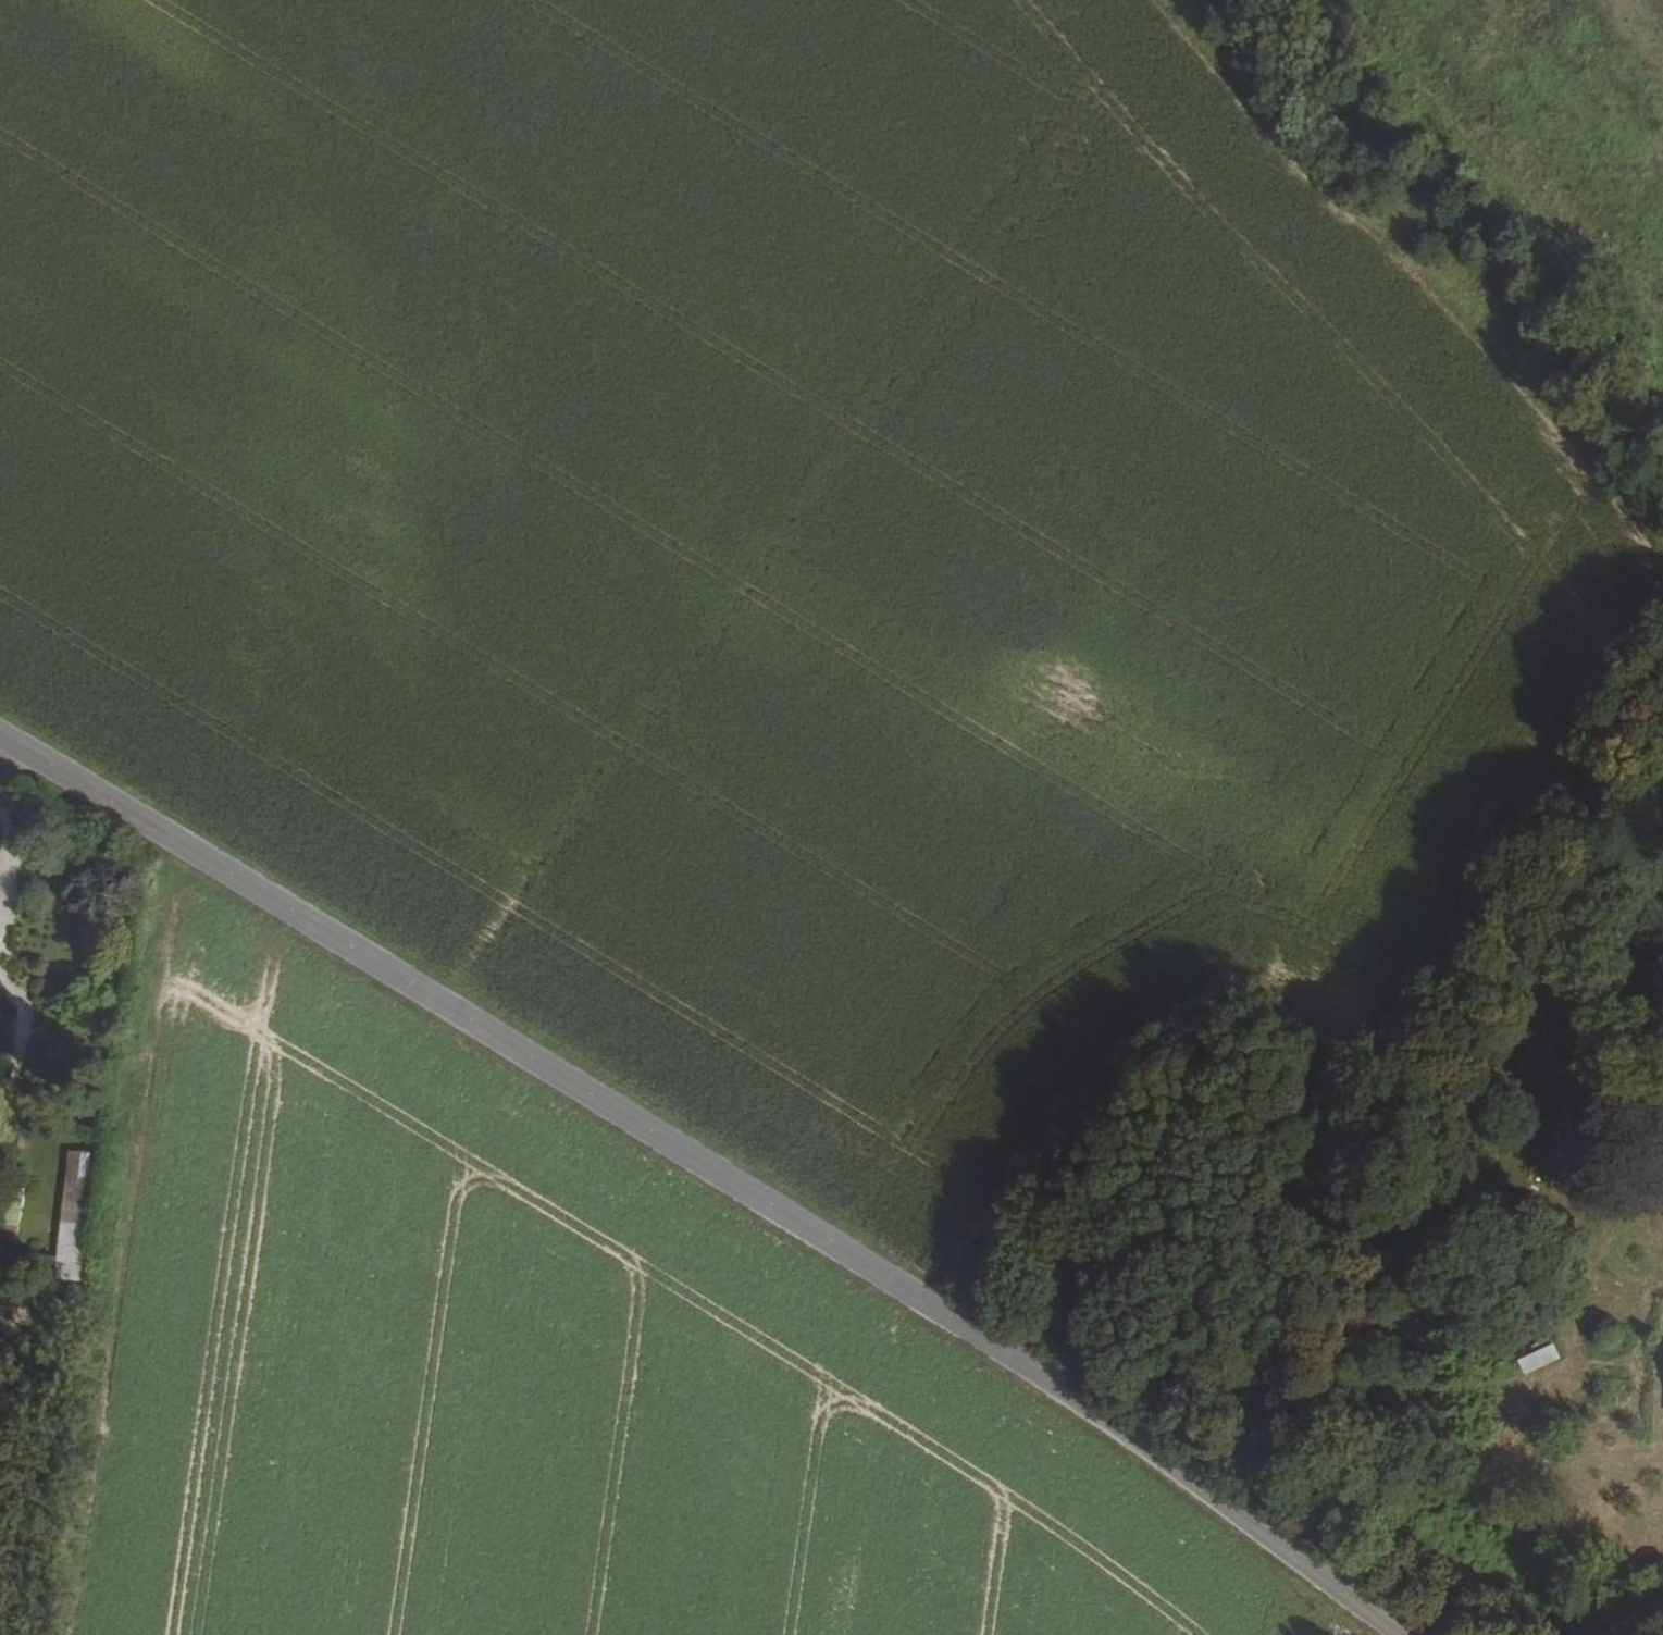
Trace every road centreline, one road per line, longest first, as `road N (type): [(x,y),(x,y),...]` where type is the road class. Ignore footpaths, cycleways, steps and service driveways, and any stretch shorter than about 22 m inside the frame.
road 1 (tertiary): [(0,750),(1087,1405),(1406,1634)]

